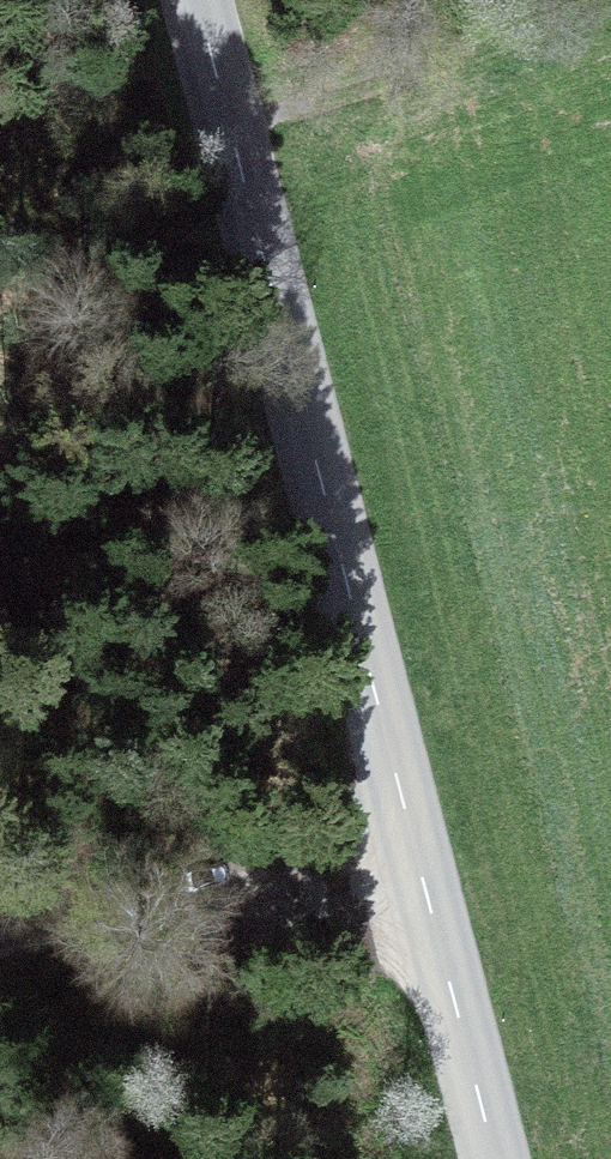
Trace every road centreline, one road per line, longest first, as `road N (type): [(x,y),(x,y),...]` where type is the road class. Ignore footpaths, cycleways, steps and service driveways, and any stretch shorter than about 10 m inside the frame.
road 1 (tertiary): [(198,0),(496,1158)]
road 2 (track): [(418,862),(108,936),(0,953)]
road 3 (track): [(228,115),(610,3)]

